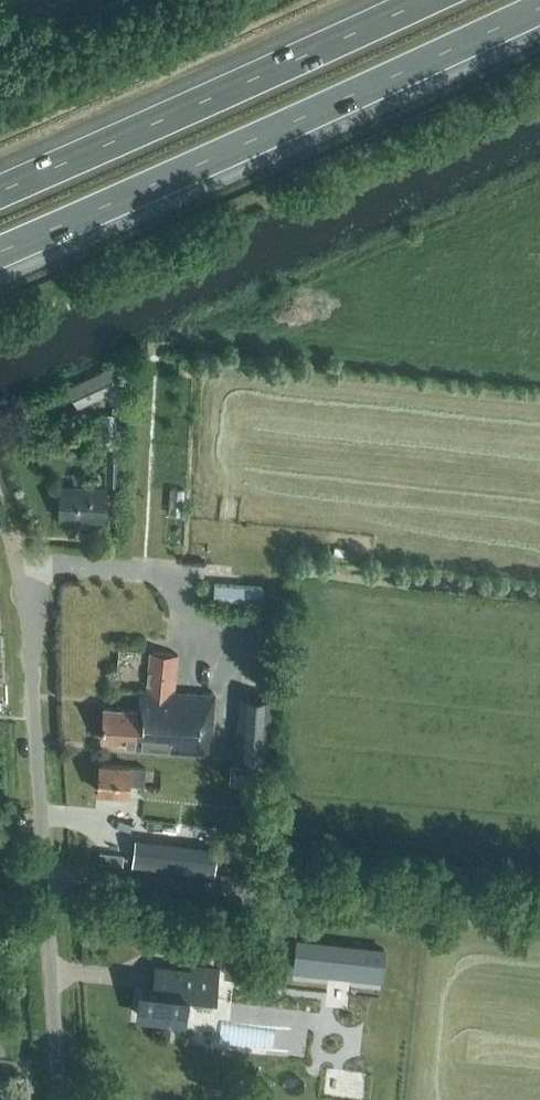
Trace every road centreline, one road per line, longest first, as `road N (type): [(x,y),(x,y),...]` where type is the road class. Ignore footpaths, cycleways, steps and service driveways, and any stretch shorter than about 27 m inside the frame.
road 1 (unclassified): [(61,1099),(41,719),(25,566),(0,496)]
road 2 (motorway): [(0,252),(539,6)]
road 3 (motorway): [(422,0),(0,190)]

